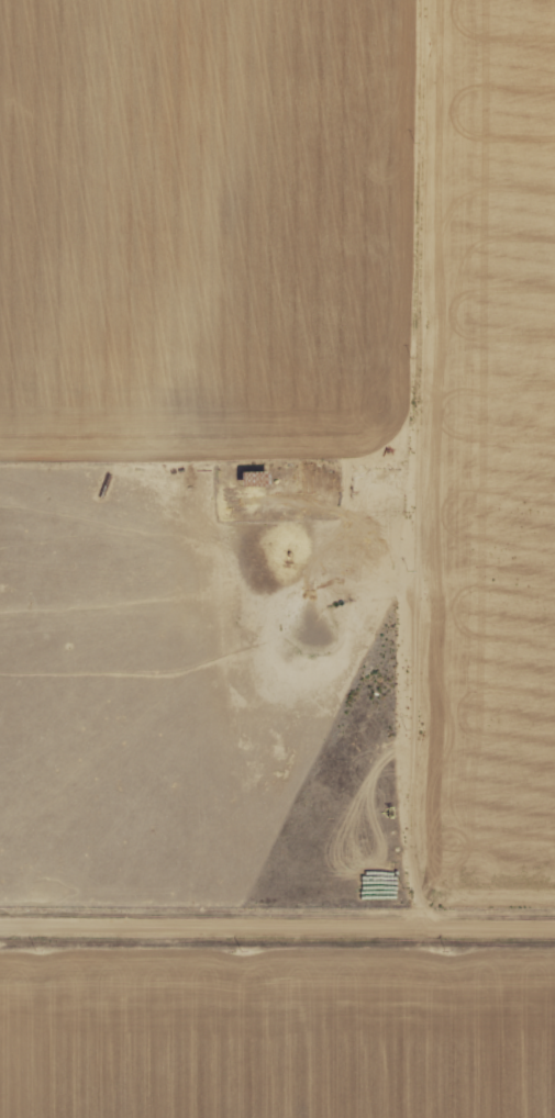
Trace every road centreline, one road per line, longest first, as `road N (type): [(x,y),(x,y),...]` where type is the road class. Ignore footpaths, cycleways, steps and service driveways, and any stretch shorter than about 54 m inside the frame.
road 1 (residential): [(430,0),(419,466),(421,928)]
road 2 (residential): [(554,928),(0,929)]
road 3 (residential): [(419,466),(554,453)]

